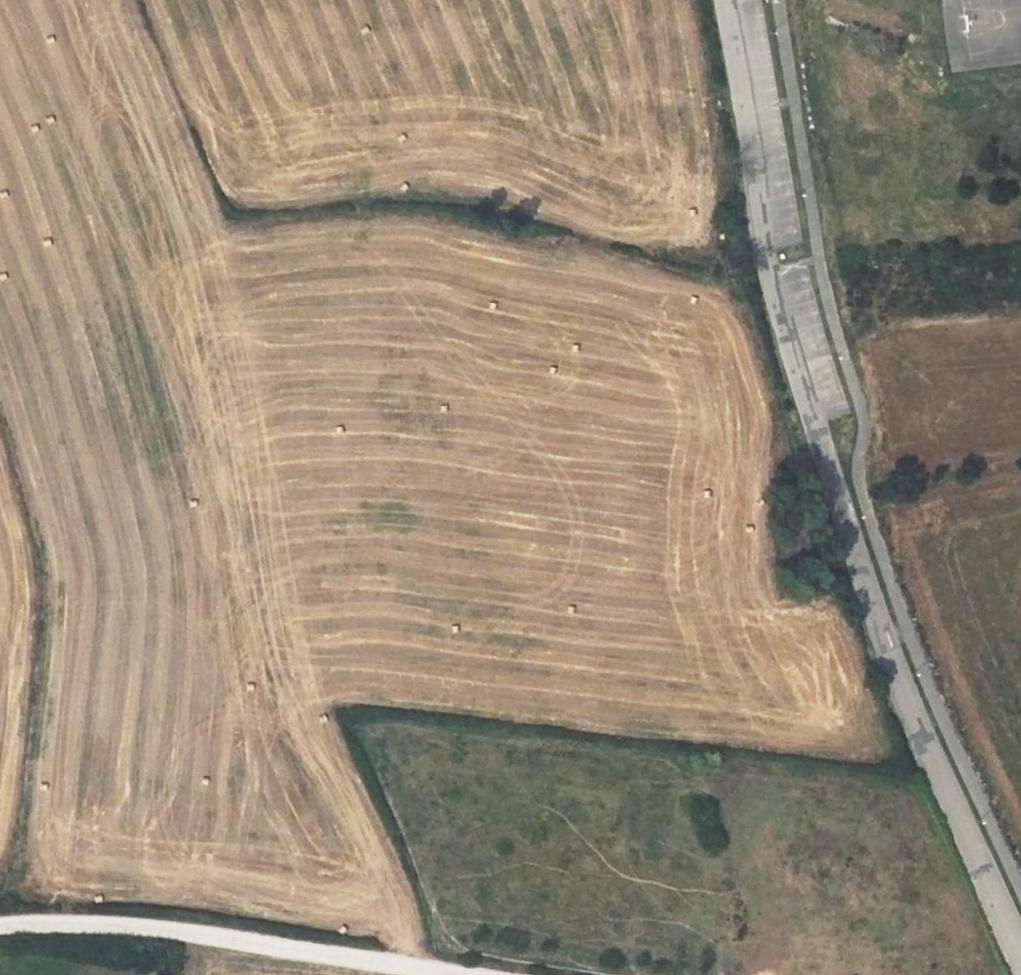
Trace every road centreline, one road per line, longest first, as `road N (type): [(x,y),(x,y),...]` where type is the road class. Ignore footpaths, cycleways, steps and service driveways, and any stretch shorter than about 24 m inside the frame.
road 1 (unclassified): [(726,0),(764,261),(786,344),(892,674),(1020,968)]
road 2 (unclassified): [(444,974),(170,930),(0,927)]

